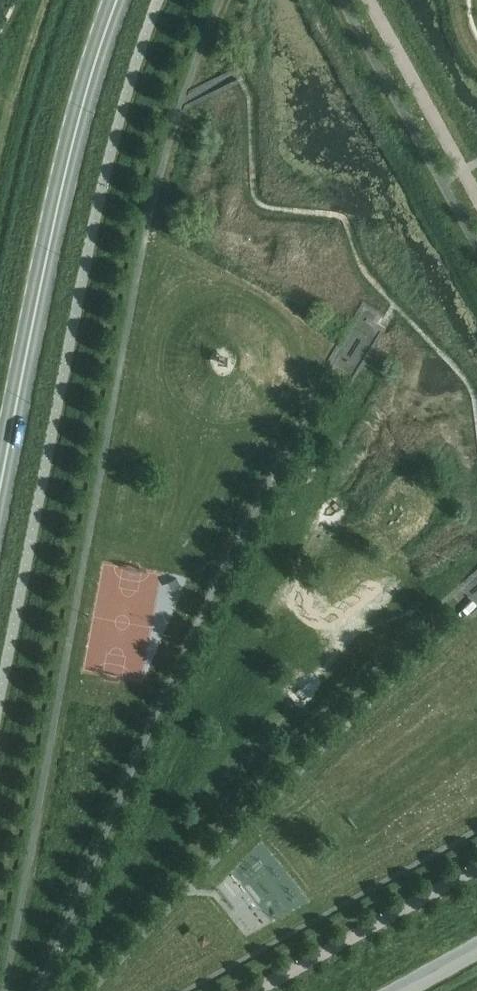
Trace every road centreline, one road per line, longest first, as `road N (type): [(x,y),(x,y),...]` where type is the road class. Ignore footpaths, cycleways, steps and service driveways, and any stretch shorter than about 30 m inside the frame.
road 1 (secondary): [(0,490),(54,217),(116,0)]

